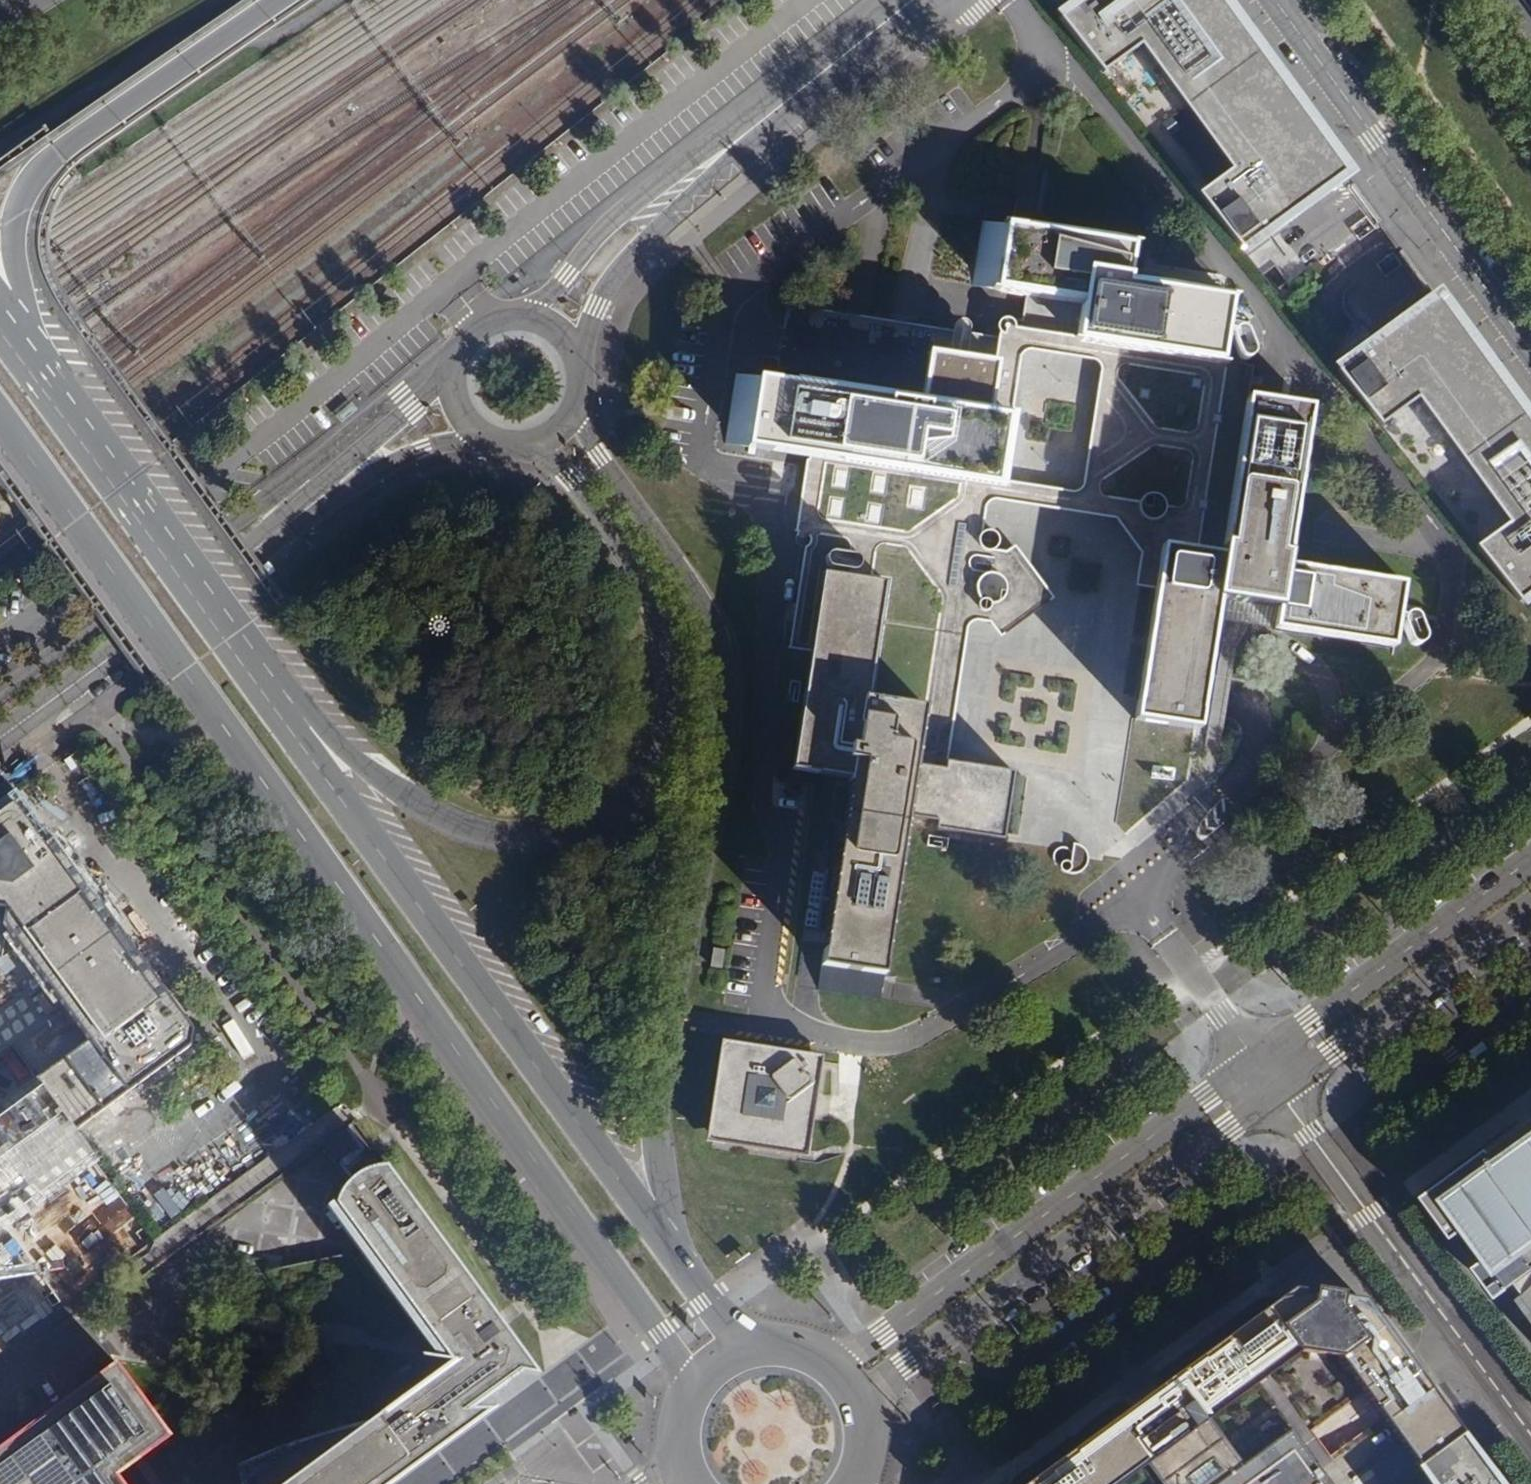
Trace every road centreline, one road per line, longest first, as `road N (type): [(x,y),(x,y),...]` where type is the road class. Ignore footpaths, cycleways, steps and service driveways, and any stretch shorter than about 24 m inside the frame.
road 1 (secondary): [(0,421),(662,1338),(691,1389)]
road 2 (secondary): [(675,1257),(656,1148),(656,1060),(727,723),(728,674),(714,623),(568,413)]
road 3 (secondary): [(524,444),(562,477),(629,568),(663,663),(665,707),(648,758),(618,800),(573,829),(523,839),(457,824),(376,775),(313,713),(264,681)]
road 4 (secondary): [(675,1257),(264,681)]
road 5 (primary): [(59,390),(22,305),(17,238),(25,198),(50,168),(287,0)]
road 6 (unclassified): [(1247,1060),(829,1370)]
road 7 (unclassified): [(853,1401),(1274,1096)]
road 8 (residential): [(0,736),(381,456)]
road 9 (residential): [(1277,0),(1530,353)]
road 10 (unclassified): [(1274,1096),(1530,1446)]
road 11 (secondary): [(264,681),(59,390)]
road 12 (unclassified): [(1530,855),(1247,1060)]
road 13 (unclassified): [(1274,1096),(1530,909)]
road 14 (residential): [(760,118),(716,140),(625,207),(518,316)]
road 15 (residential): [(572,357),(649,229),(731,160),(760,118)]
road 16 (residential): [(910,0),(760,118)]
road 17 (secondary): [(755,1349),(675,1257)]

